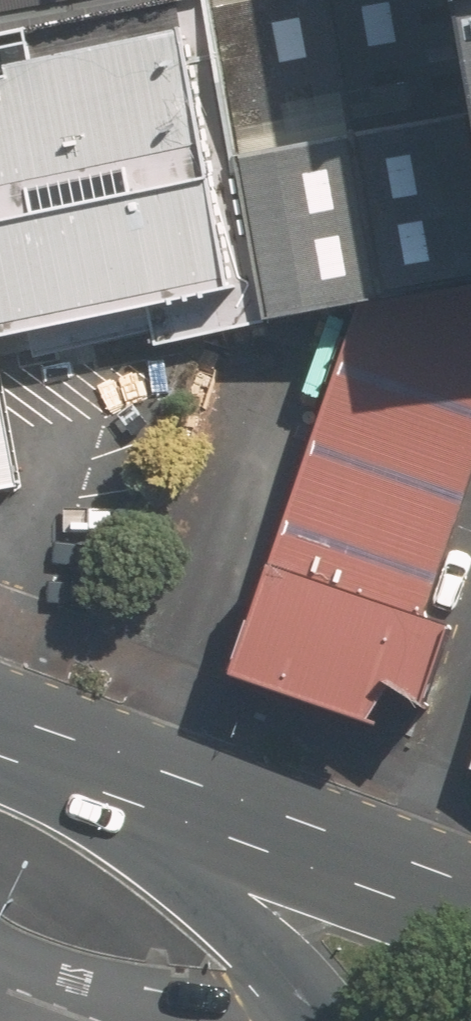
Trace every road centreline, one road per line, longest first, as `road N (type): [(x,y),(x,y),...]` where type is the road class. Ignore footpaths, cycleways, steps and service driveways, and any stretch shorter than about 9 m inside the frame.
road 1 (secondary): [(145,807),(470,928)]
road 2 (secondary): [(145,807),(235,895),(342,1020)]
road 3 (secondary): [(0,755),(145,807)]

